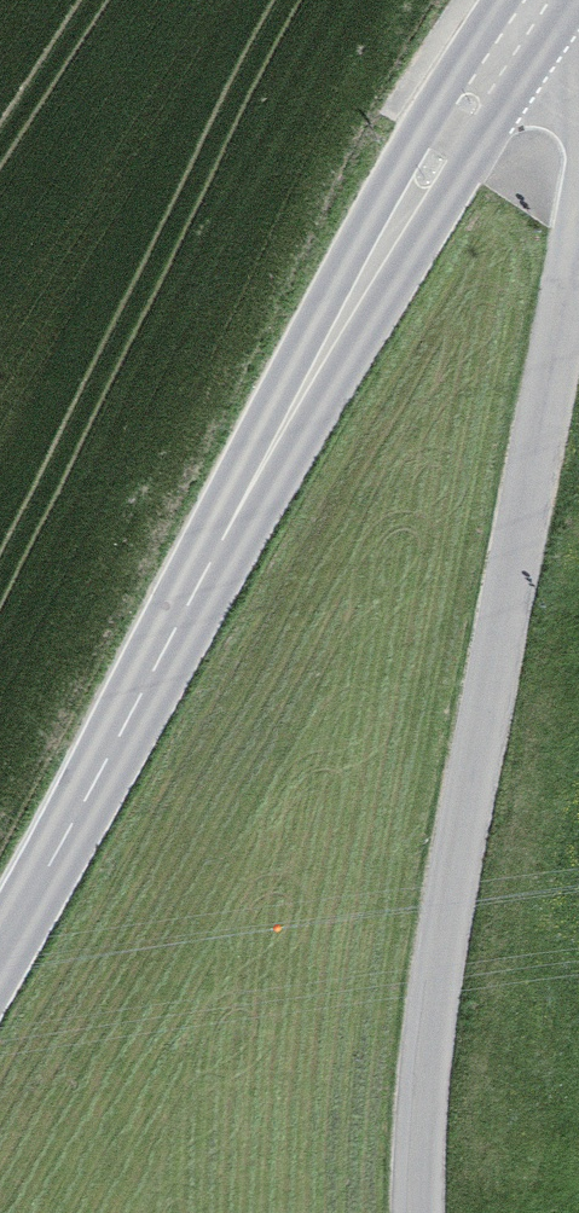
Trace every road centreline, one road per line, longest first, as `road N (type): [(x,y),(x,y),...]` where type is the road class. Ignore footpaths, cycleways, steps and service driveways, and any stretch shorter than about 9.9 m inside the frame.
road 1 (tertiary): [(537,0),(388,239),(0,953)]
road 2 (unclassified): [(578,225),(453,878),(429,1036),(423,1212)]

